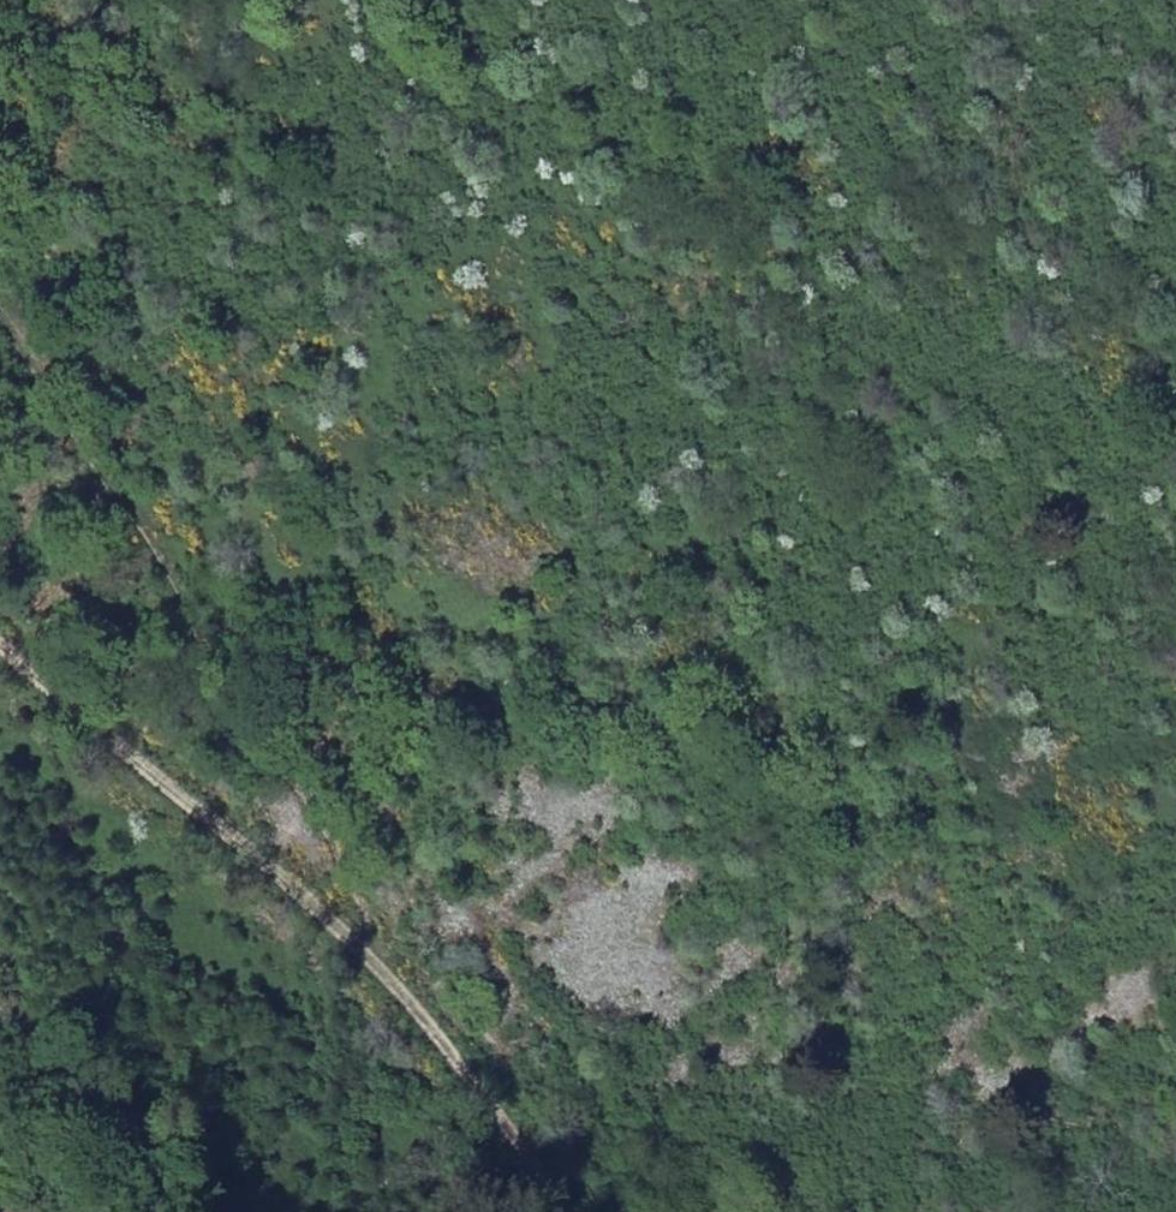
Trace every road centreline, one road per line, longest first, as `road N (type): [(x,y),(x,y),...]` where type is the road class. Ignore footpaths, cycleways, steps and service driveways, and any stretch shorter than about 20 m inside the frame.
road 1 (track): [(573,1211),(501,1099),(391,977),(99,710),(0,639)]

